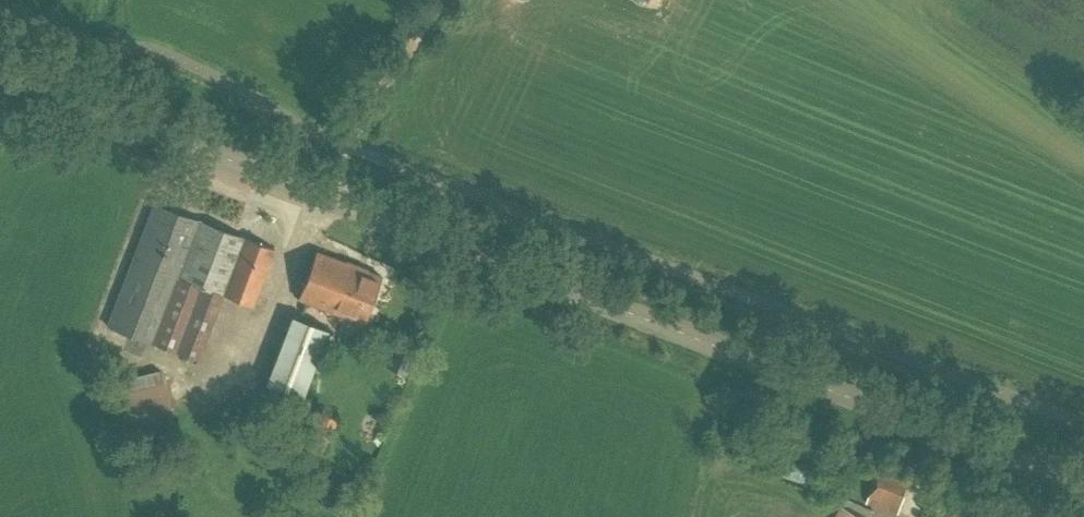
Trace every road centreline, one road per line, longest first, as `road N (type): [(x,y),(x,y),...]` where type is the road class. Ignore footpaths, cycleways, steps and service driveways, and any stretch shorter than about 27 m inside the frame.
road 1 (secondary): [(0,73),(1083,485)]
road 2 (track): [(440,0),(354,125),(323,195)]

